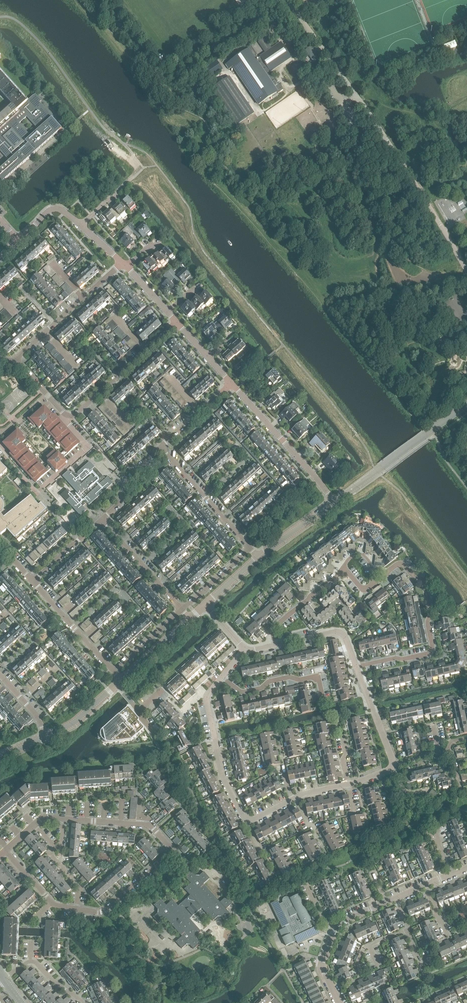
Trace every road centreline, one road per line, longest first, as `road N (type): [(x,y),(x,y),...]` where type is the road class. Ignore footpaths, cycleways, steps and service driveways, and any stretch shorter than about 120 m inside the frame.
road 1 (unclassified): [(466,271),(288,0)]
road 2 (residential): [(357,666),(435,654),(423,581),(404,565),(388,571)]
road 3 (residential): [(336,502),(232,383)]
road 4 (residential): [(70,416),(178,324)]
road 5 (residential): [(251,548),(160,447)]
road 6 (residential): [(248,824),(225,783),(206,697)]
road 7 (residential): [(324,699),(315,677),(243,692),(223,677)]
road 8 (residential): [(64,818),(150,826),(174,850)]

